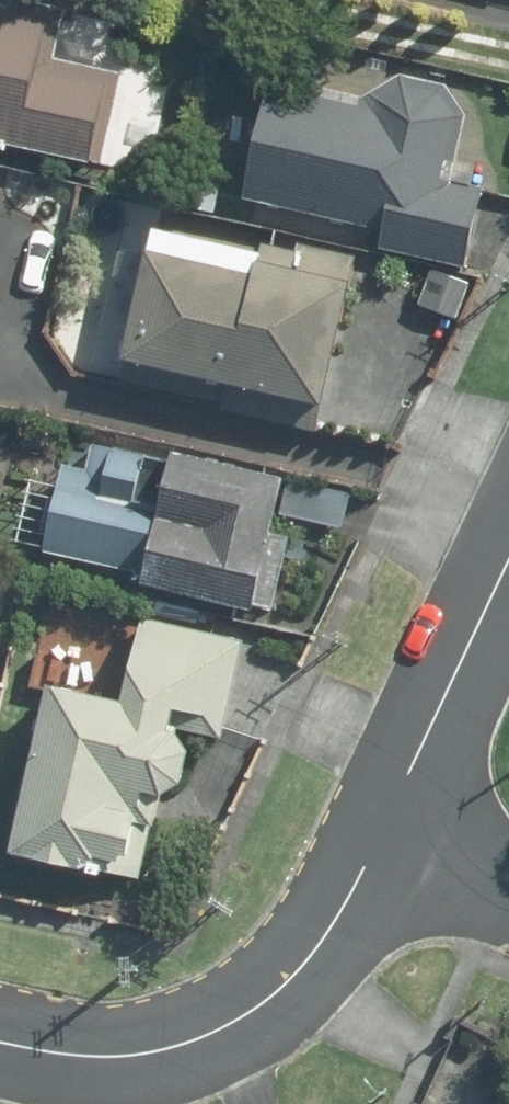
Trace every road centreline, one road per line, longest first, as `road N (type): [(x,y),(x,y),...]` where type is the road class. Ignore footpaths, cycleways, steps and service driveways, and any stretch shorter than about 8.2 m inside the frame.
road 1 (residential): [(0,1041),(122,1056),(219,1033),(295,978),(390,833)]
road 2 (residential): [(390,833),(508,576)]
road 3 (residential): [(508,888),(390,833)]

